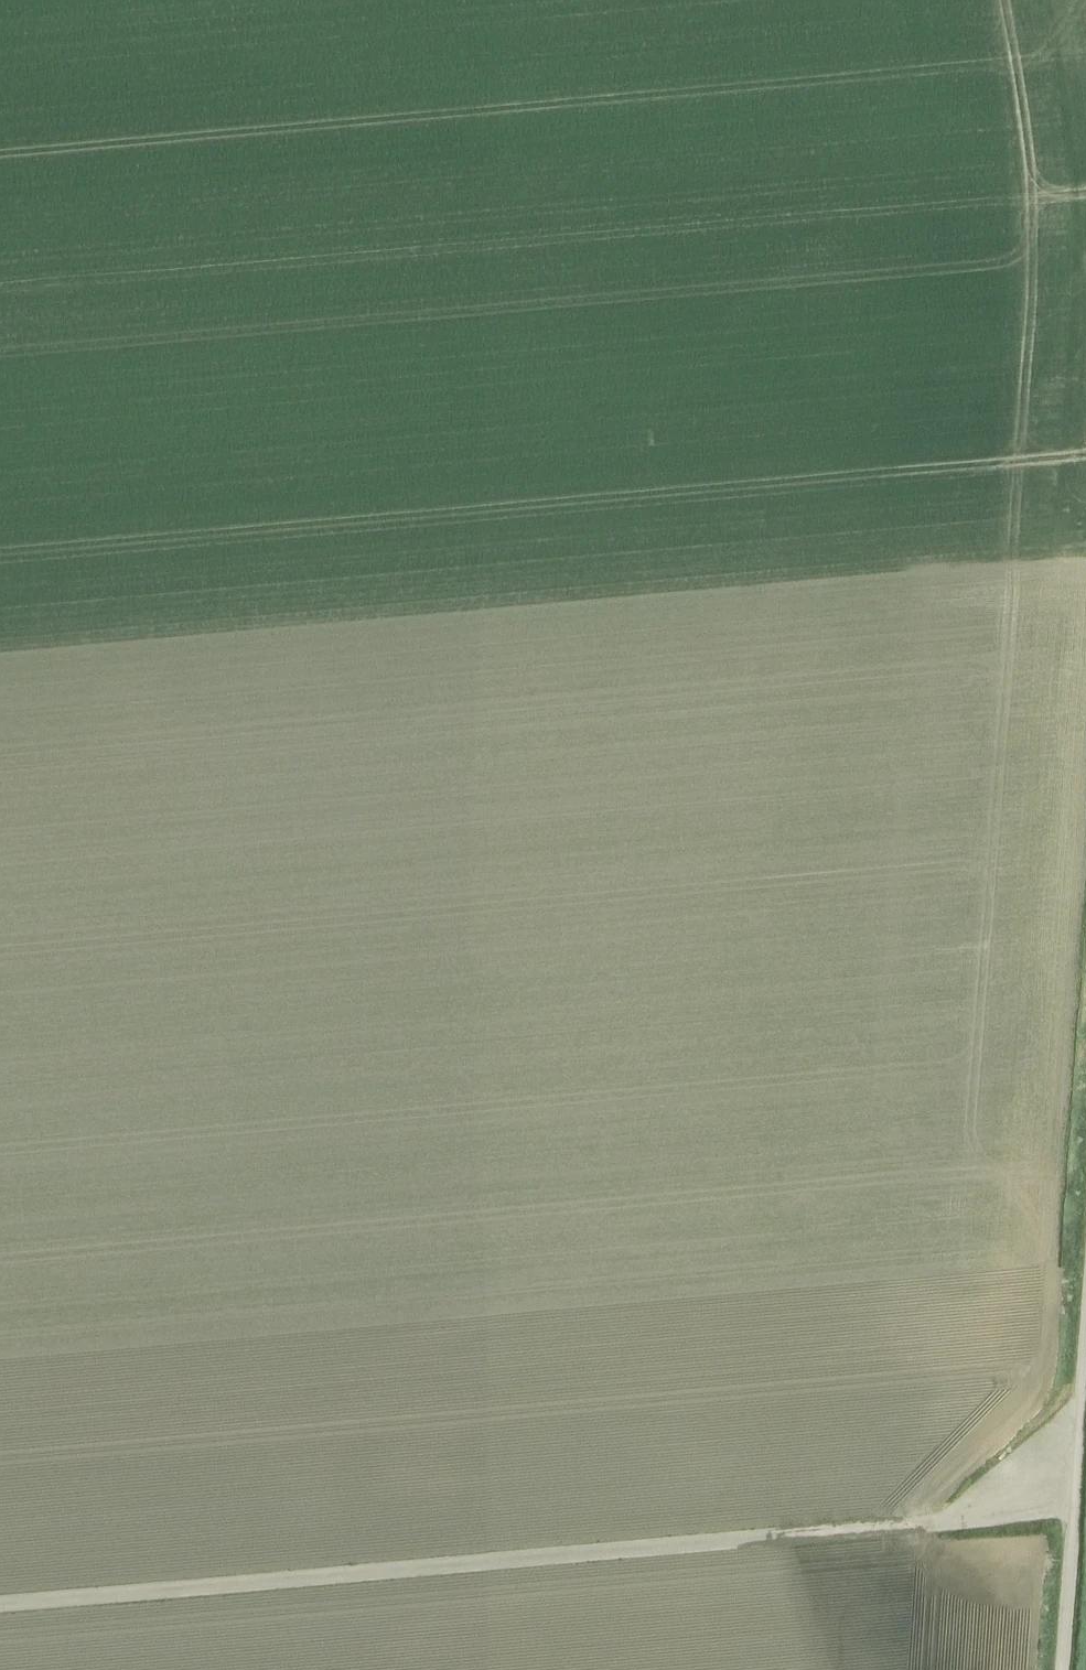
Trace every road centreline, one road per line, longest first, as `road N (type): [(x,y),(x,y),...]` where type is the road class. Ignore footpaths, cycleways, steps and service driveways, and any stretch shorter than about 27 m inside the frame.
road 1 (unclassified): [(1063,1669),(1085,1353)]

